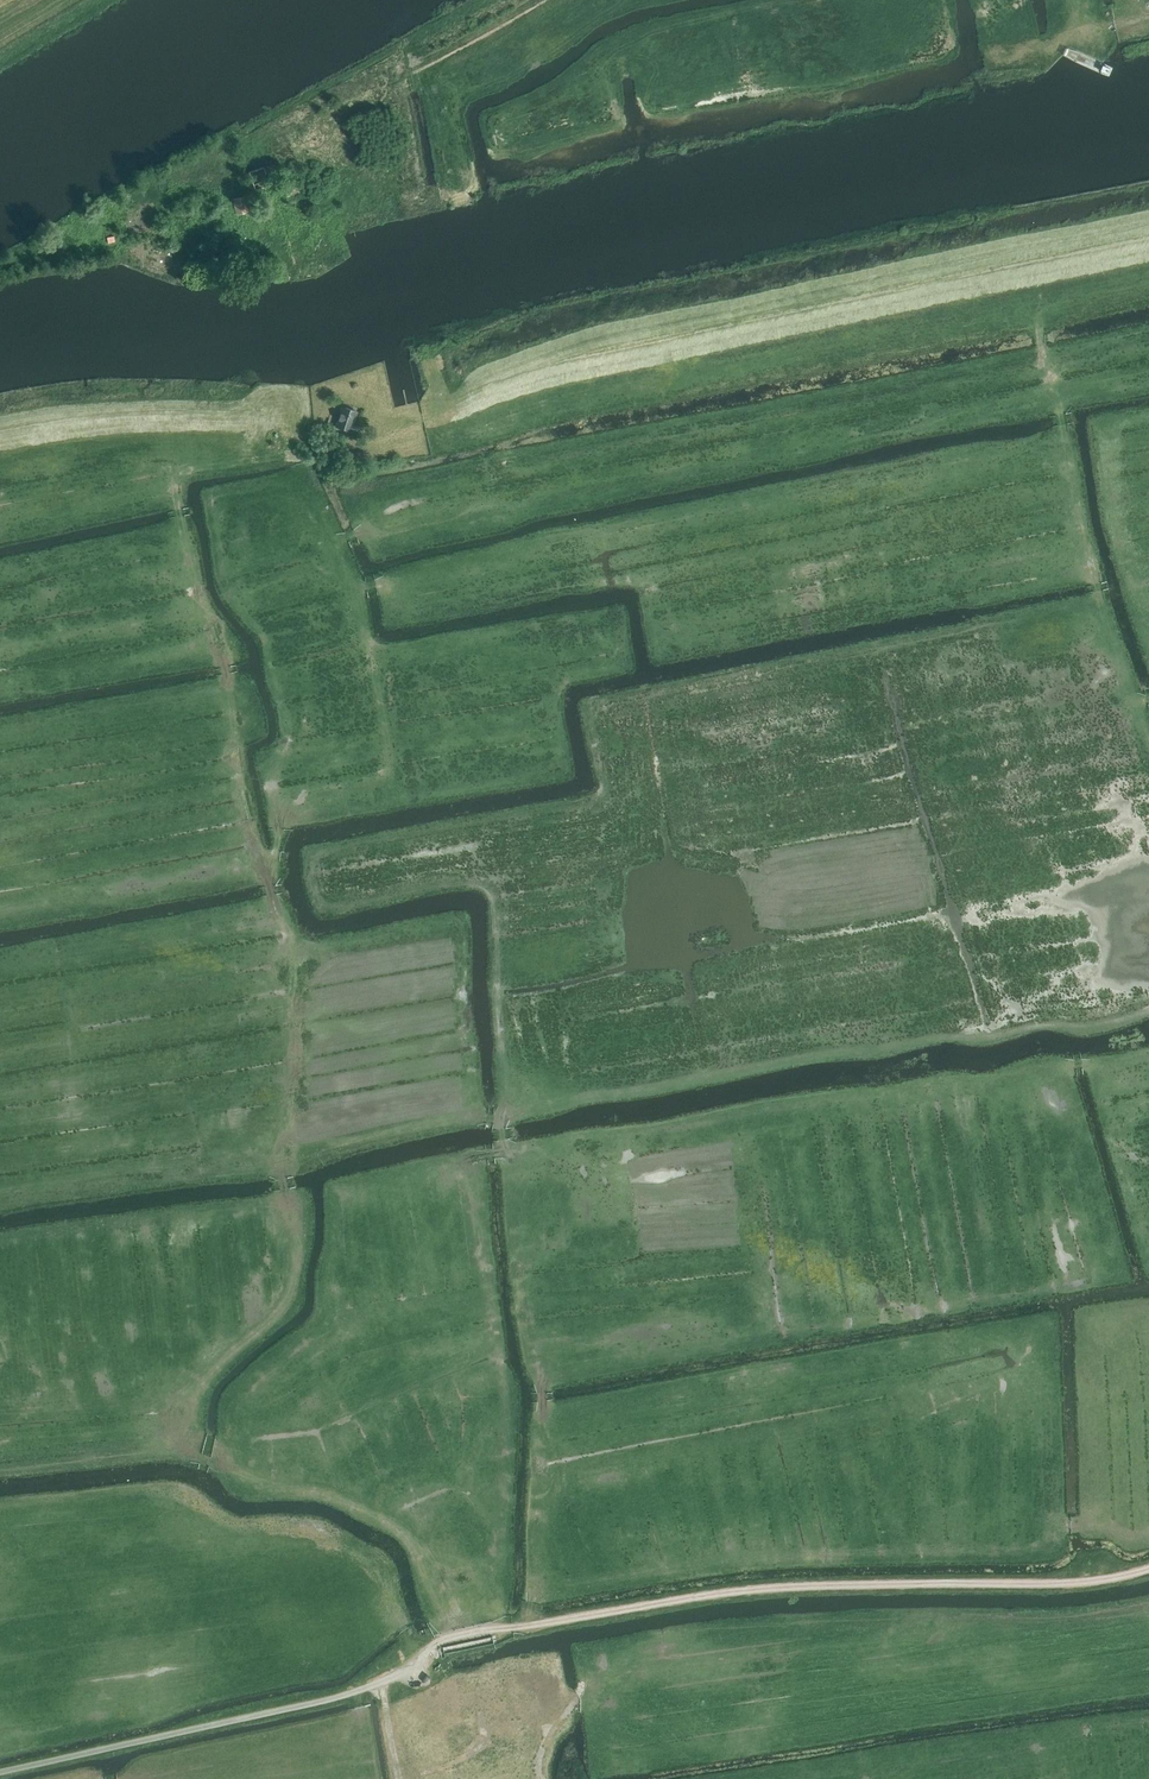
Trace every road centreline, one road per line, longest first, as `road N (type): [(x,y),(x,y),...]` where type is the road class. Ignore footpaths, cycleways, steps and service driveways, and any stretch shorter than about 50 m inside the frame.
road 1 (track): [(1148,1569),(1067,1582),(787,1587),(688,1598),(446,1639),(430,1646),(414,1671)]
road 2 (unclassified): [(0,1771),(318,1702),(414,1671)]

